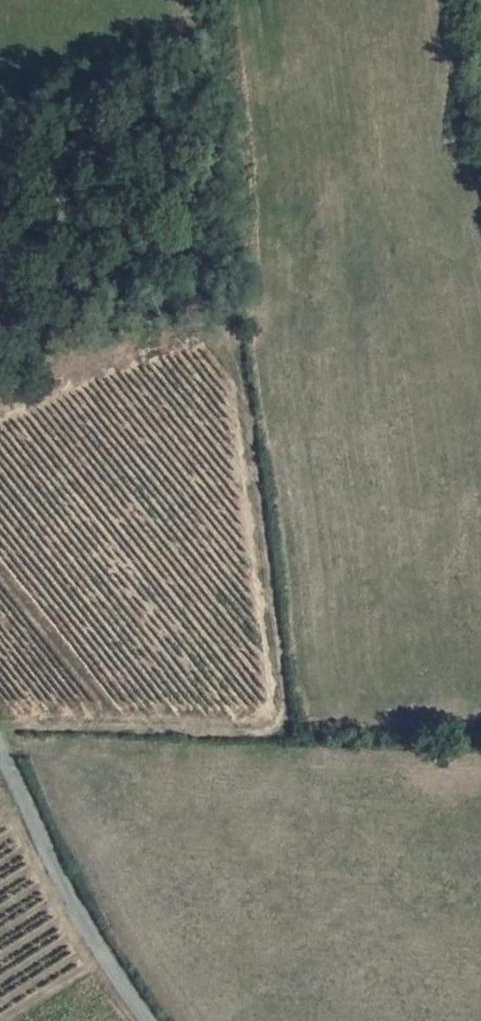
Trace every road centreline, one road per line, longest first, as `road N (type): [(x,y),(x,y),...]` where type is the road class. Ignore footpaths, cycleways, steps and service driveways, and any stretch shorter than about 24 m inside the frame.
road 1 (unclassified): [(153,1020),(108,960),(0,747)]

